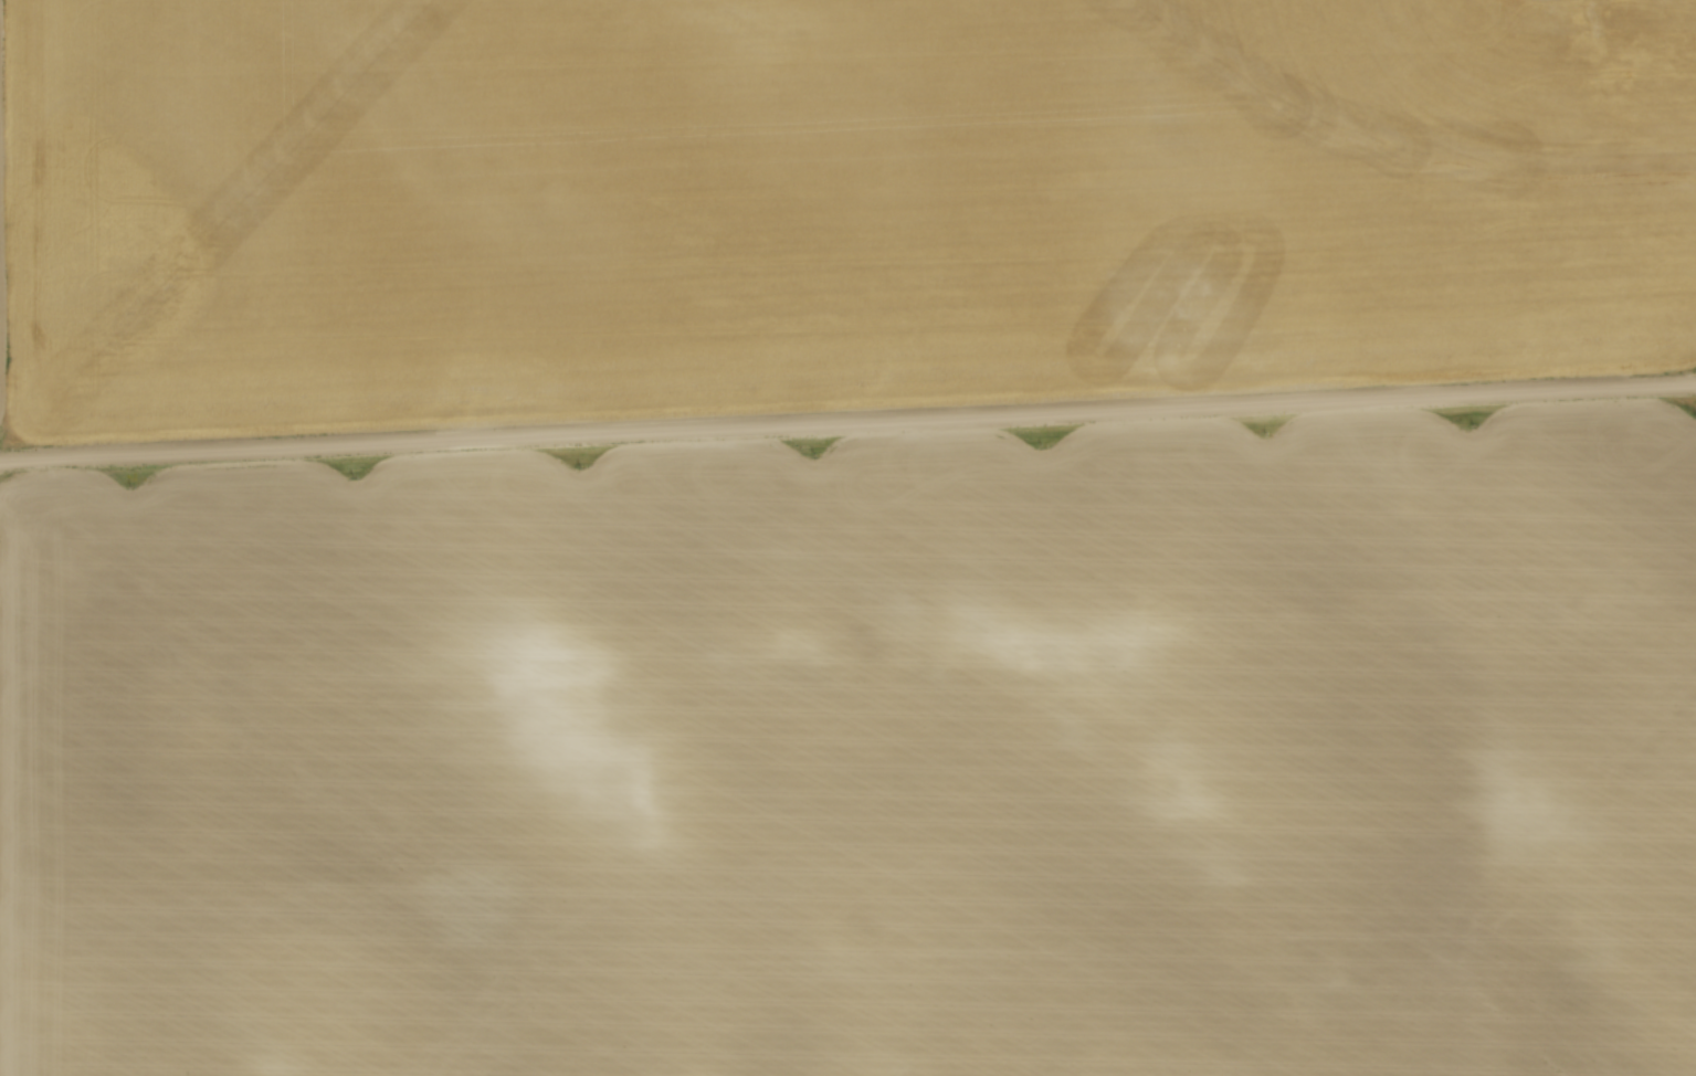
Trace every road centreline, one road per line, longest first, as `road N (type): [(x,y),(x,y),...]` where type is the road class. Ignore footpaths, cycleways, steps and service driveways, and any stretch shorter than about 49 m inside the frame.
road 1 (residential): [(0,461),(1695,384)]

